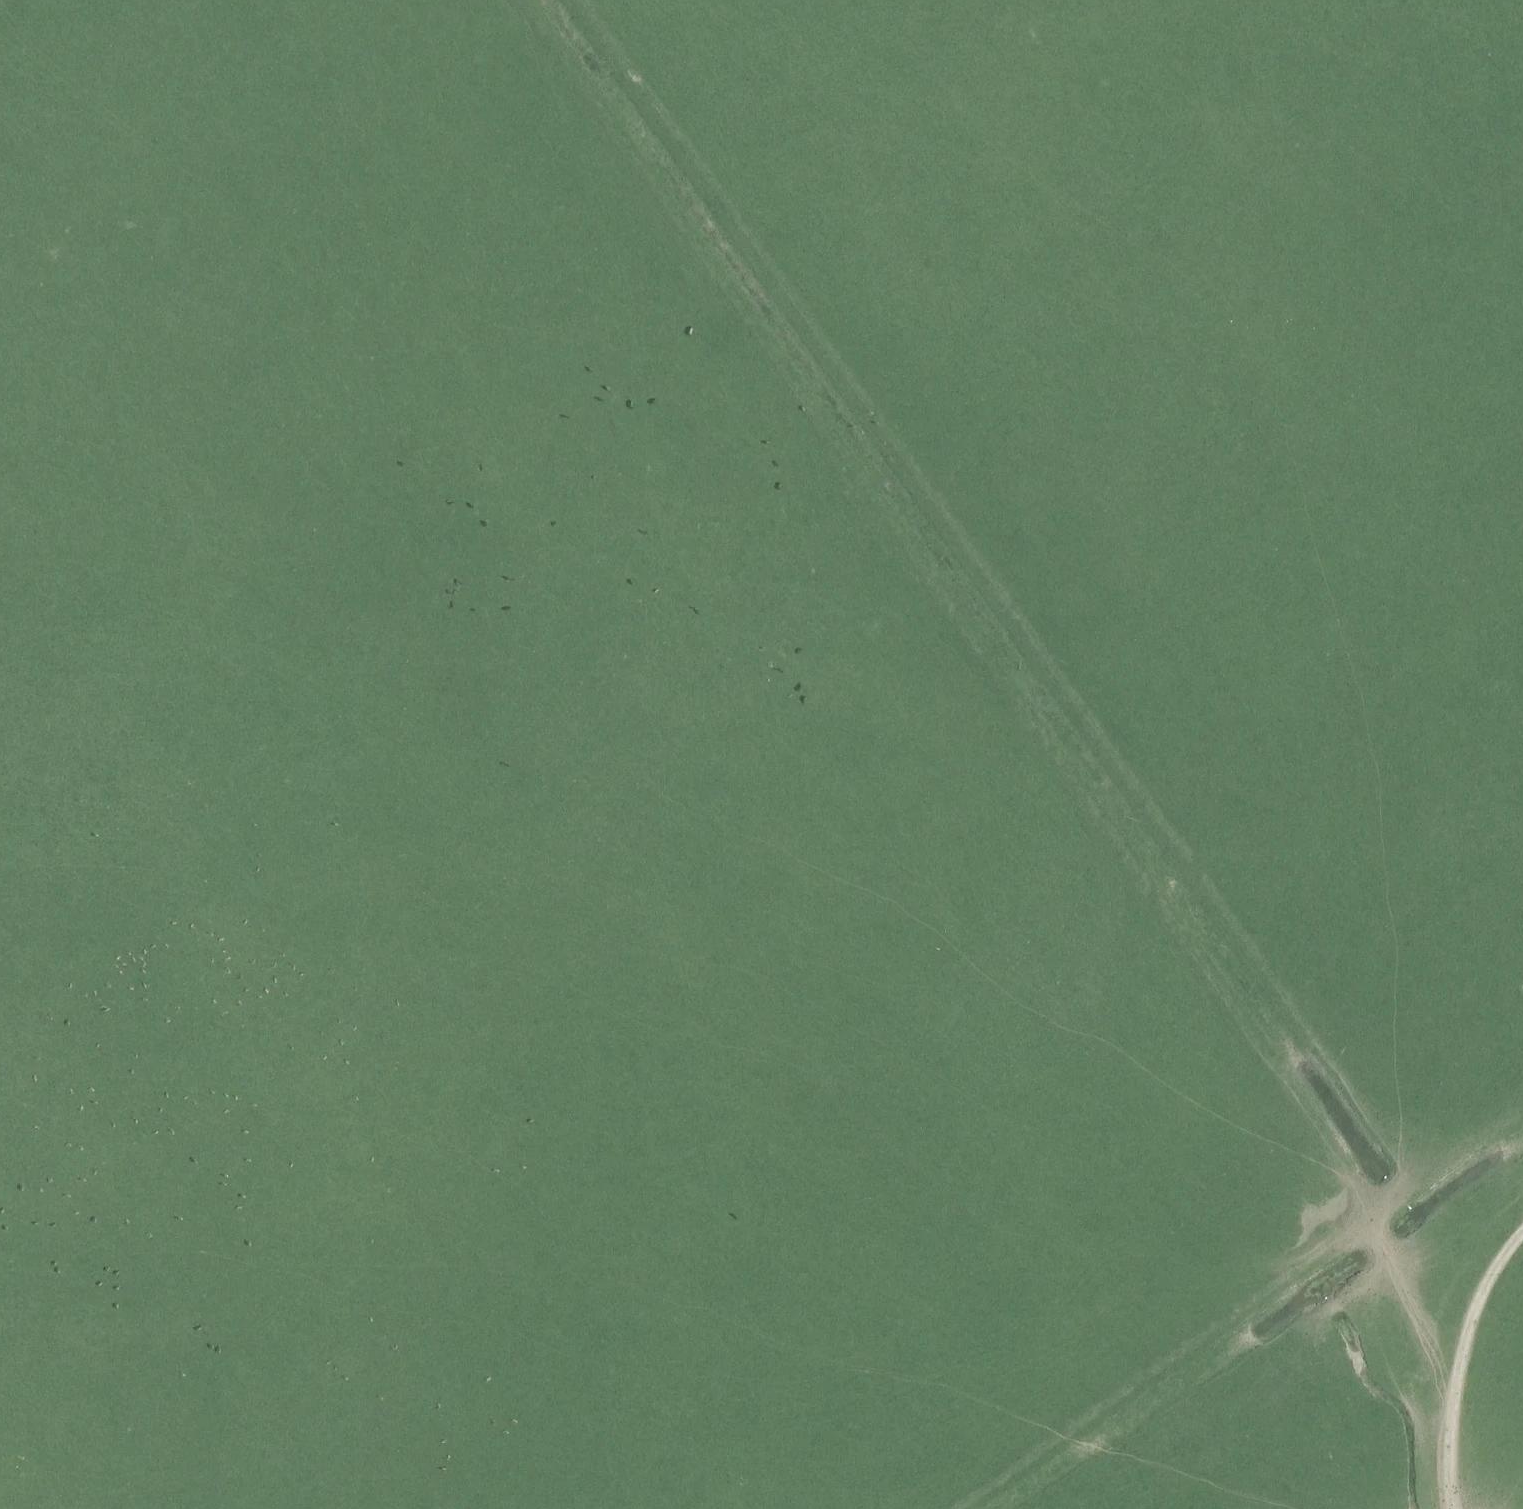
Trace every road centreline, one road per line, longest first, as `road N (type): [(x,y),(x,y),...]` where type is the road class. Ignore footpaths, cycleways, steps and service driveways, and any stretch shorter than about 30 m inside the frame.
road 1 (track): [(1522,1233),(1456,1351),(1445,1477),(1454,1508)]

